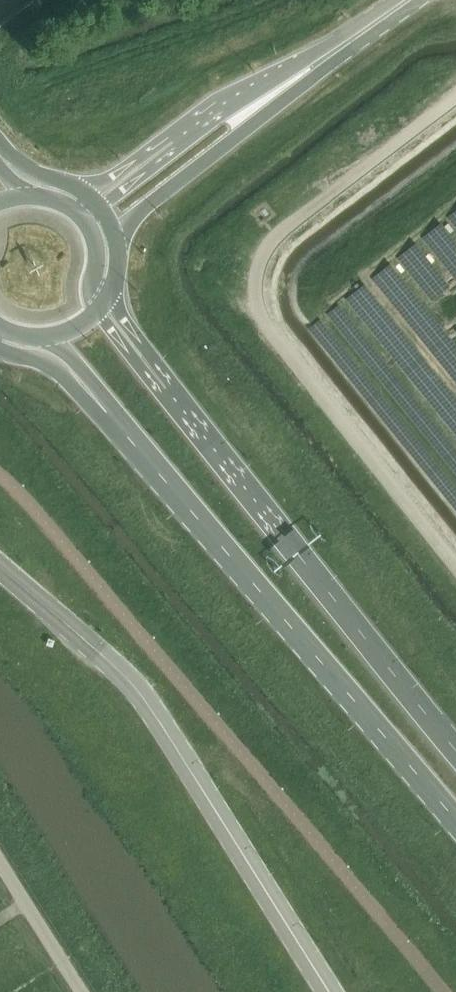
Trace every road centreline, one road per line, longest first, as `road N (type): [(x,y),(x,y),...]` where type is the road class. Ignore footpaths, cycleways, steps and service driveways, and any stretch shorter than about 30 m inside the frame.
road 1 (unclassified): [(0,569),(145,703),(326,991)]
road 2 (primary): [(112,417),(455,824)]
road 3 (primary): [(455,748),(167,389)]
road 4 (tertiary): [(116,241),(211,153),(365,32)]
road 5 (tertiary): [(365,32),(282,73),(152,157)]
road 6 (primary): [(0,349),(58,370),(112,417)]

